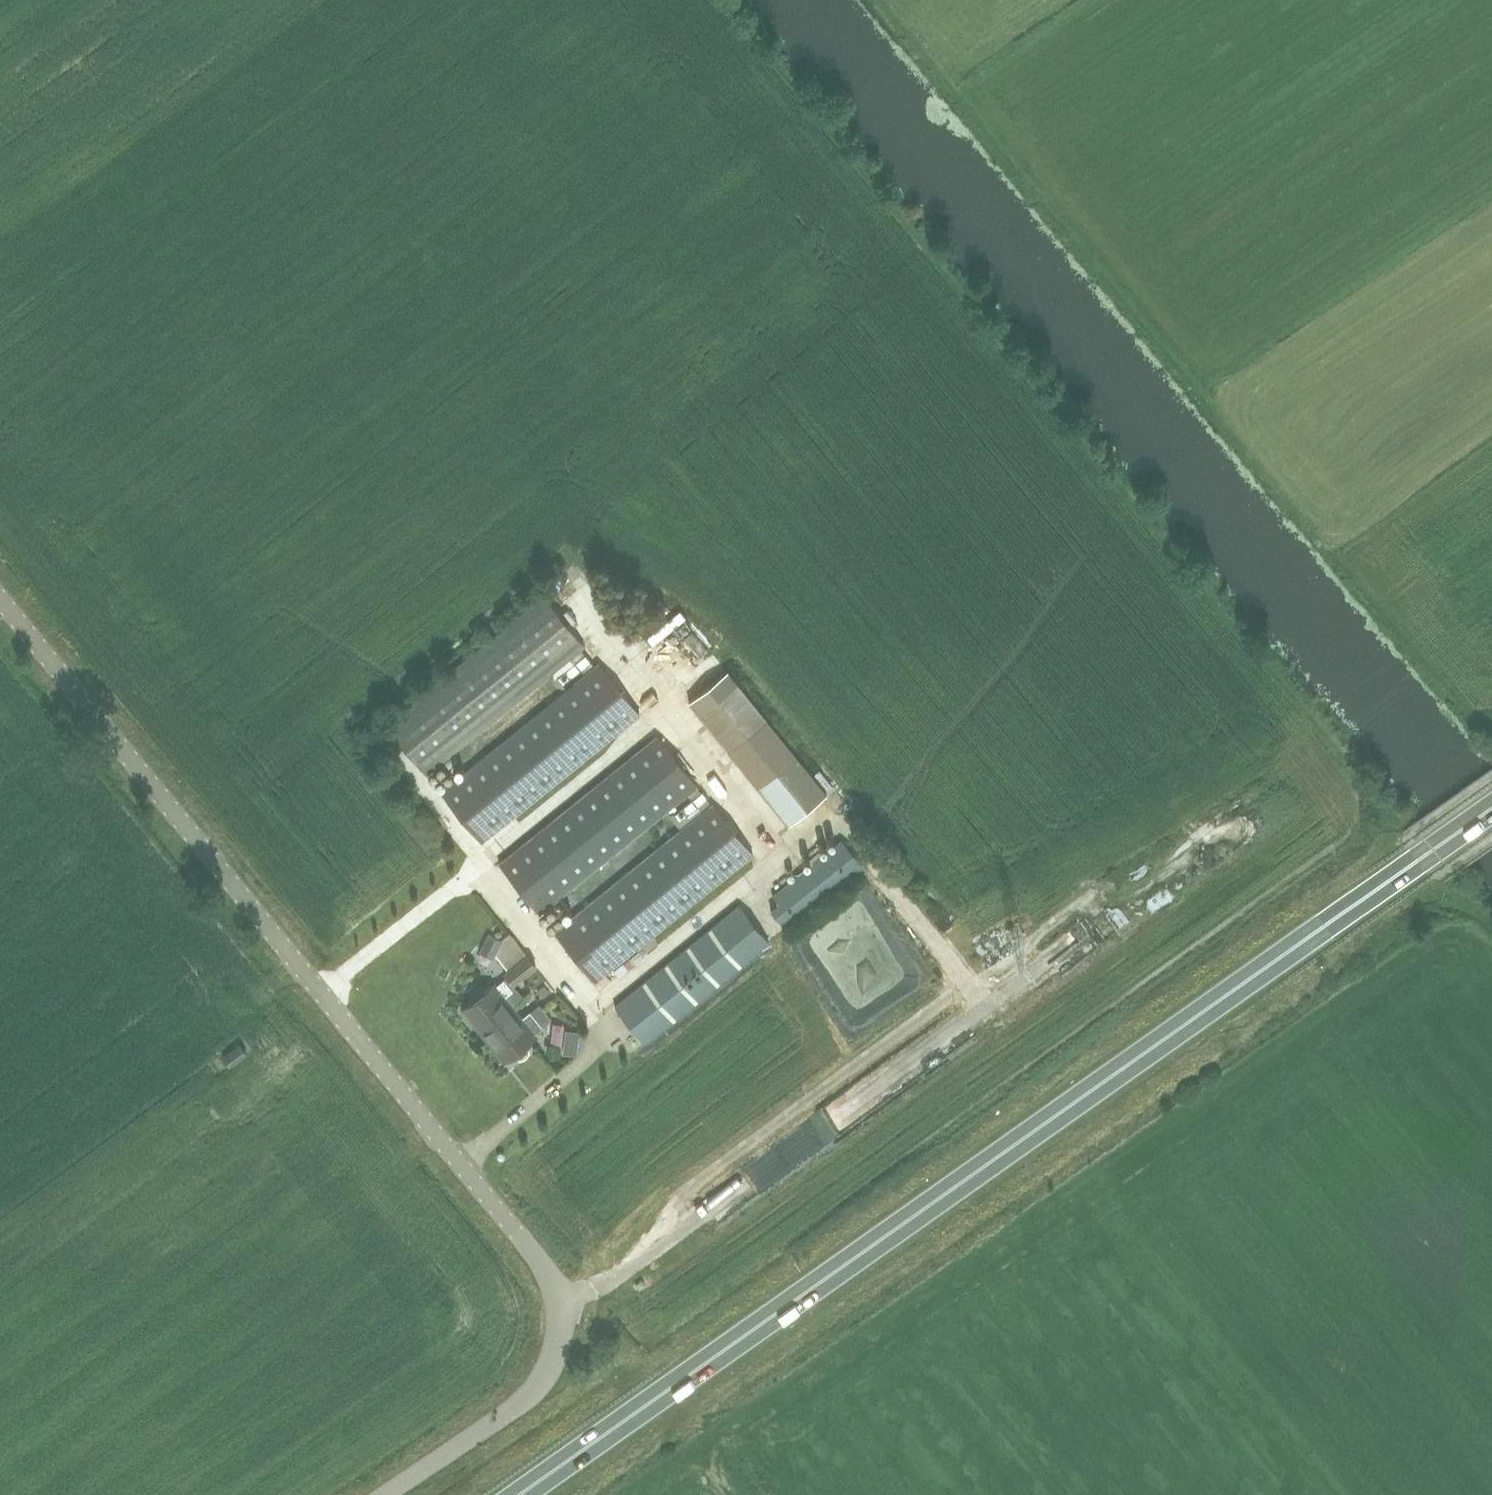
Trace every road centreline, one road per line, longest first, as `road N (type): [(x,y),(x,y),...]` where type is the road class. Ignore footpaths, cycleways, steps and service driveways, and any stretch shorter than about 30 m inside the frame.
road 1 (trunk): [(522,1494),(1491,807)]
road 2 (unclassified): [(386,1494),(552,1373),(563,1323),(557,1287),(531,1241),(0,597)]

